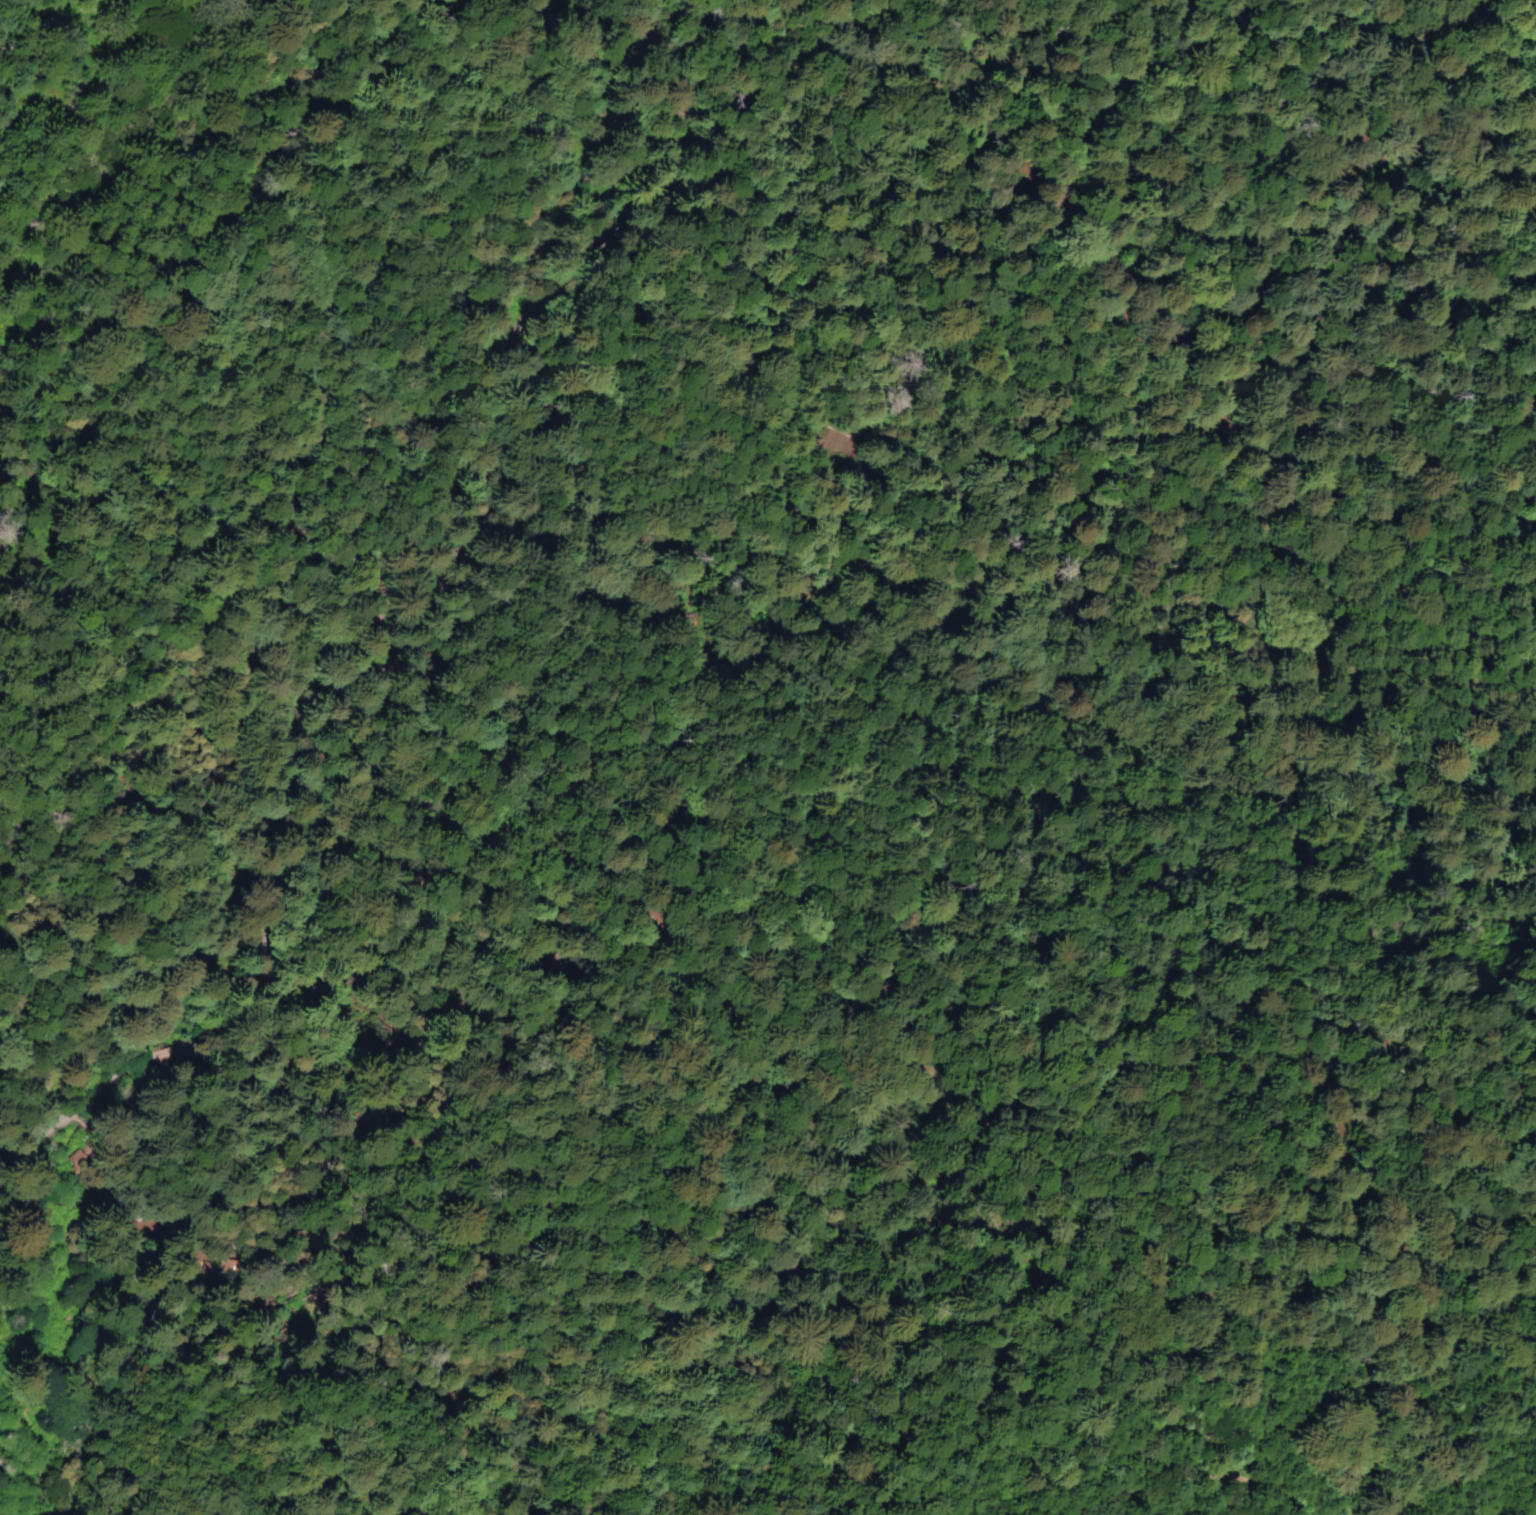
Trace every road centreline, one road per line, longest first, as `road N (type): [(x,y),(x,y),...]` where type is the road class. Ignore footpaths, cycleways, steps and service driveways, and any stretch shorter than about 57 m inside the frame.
road 1 (track): [(433,617),(473,589),(514,581),(571,598),(623,584),(735,626),(735,642),(709,655),(581,690),(472,869),(473,917),(502,943),(558,951),(617,914),(643,922),(723,1001),(800,1057),(855,1059),(891,1074),(920,1117),(934,1182),(920,1276),(802,1514)]
road 2 (residential): [(433,617),(492,502),(527,363),(653,166),(671,98)]
road 3 (residential): [(372,701),(281,947),(231,1022)]
road 4 (residential): [(0,1257),(105,1093),(192,1035)]
road 5 (track): [(1126,1514),(1199,1489),(1251,1491),(1301,1514)]

